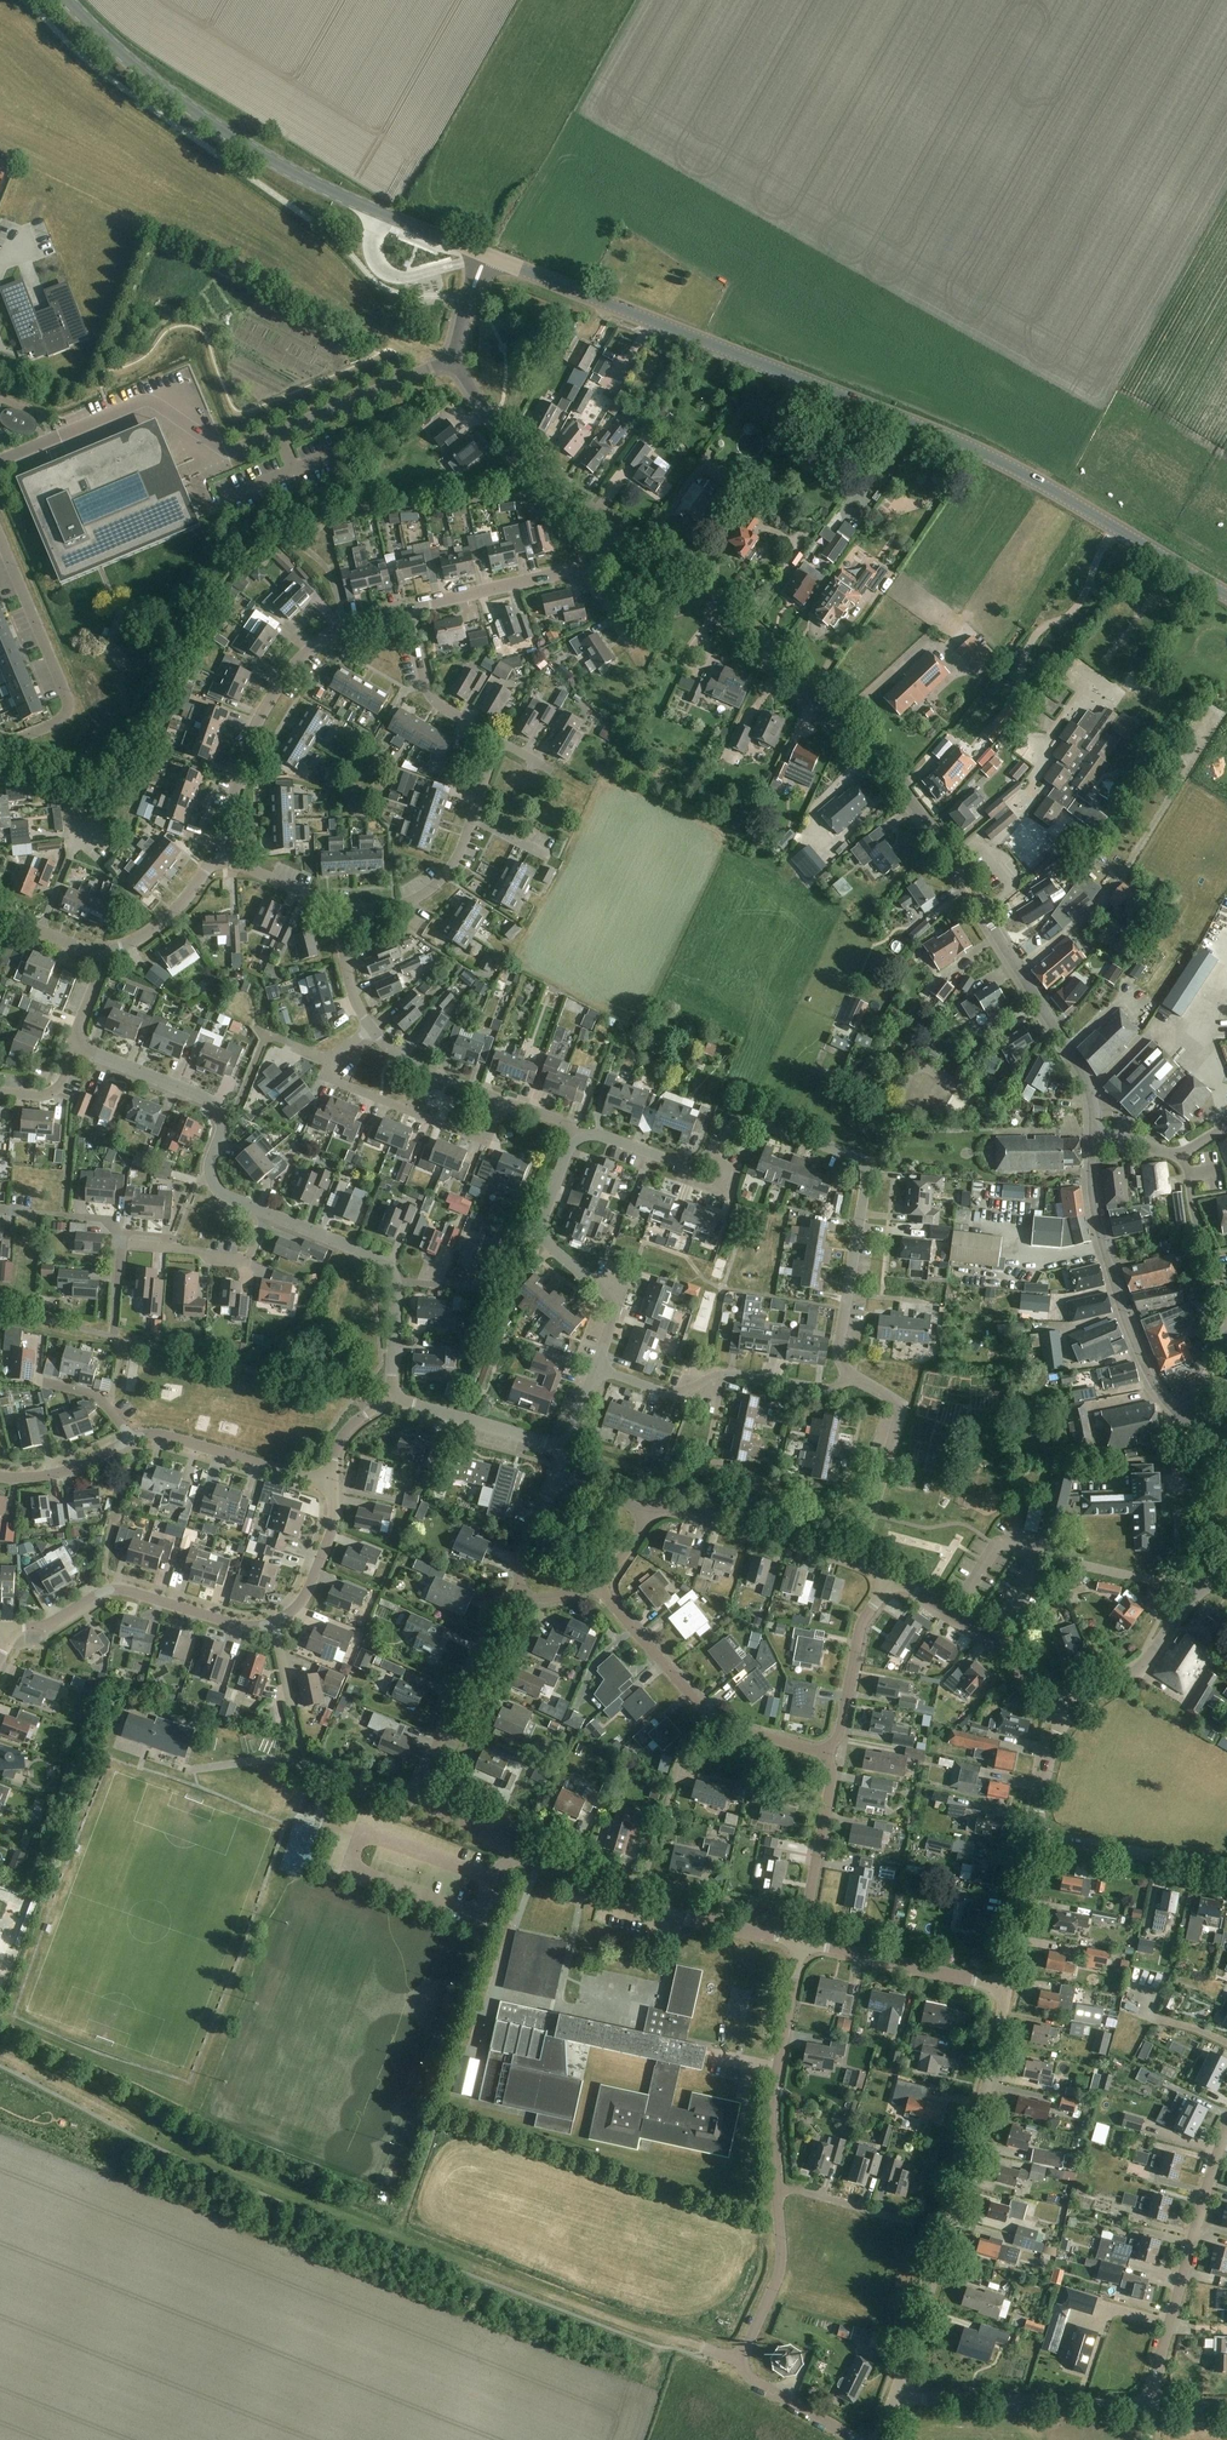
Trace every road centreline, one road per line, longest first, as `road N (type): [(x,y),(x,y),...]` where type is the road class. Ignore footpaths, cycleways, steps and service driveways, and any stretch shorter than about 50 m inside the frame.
road 1 (secondary): [(1226,596),(980,452),(487,255)]
road 2 (unclassified): [(1095,1138),(1080,1069),(900,790),(745,631),(644,548),(616,536)]
road 3 (track): [(0,2055),(227,2167),(702,2348)]
road 4 (residential): [(851,1374),(839,1344),(869,1162),(755,1121),(734,1126),(691,1166),(573,1134)]
road 5 (residential): [(0,460),(148,402),(233,450),(458,359)]
road 6 (residential): [(896,2399),(1010,1987)]
road 7 (residential): [(803,1942),(600,1894),(443,1812),(427,1793)]
road 8 (secondary): [(380,213),(227,134),(143,73),(67,0)]
road 9 (residential): [(222,856),(249,743),(289,672),(346,624),(393,611),(410,616)]
road 10 (residential): [(1095,1138),(1095,1212),(1122,1310),(1154,1386),(1180,1417)]
road 11 (residential): [(825,1753),(711,1715),(595,1585)]
road 12 (residential): [(266,1213),(213,1183),(219,1114),(204,1097),(73,1044)]
road 13 (residential): [(1152,2406),(1185,2261),(1226,2130)]
road 14 (residential): [(274,1625),(245,1626),(118,1590),(45,1625),(9,1630)]
road 15 (residential): [(597,1367),(613,1303),(542,1231),(573,1134)]
road 16 (residential): [(851,1374),(827,1389),(715,1375),(676,1393),(597,1367)]
road 17 (residential): [(396,1400),(395,1294),(387,1267),(266,1213)]
road 18 (residential): [(0,538),(68,706),(58,722),(26,736),(0,733)]
road 19 (residential): [(497,740),(461,850),(441,880),(403,904),(343,908)]
road 20 (unclassified): [(1152,2406),(896,2399)]
road 21 (residential): [(777,2191),(772,2105),(803,1942)]
road 22 (unclassified): [(616,536),(509,438),(458,359)]
road 23 (residential): [(332,1062),(327,1078),(487,1140),(503,1101)]
road 24 (residential): [(1067,1711),(986,1640),(892,1577)]
road 25 (residential): [(427,1793),(429,1763),(510,1591)]
road 26 (residential): [(858,1558),(678,1510),(645,1513)]
road 27 (residential): [(858,1558),(899,1409),(851,1374)]
road 28 (residential): [(1010,1987),(803,1942)]
road 29 (residential): [(330,1481),(162,1435),(131,1439)]
road 30 (residential): [(803,1942),(832,1783),(825,1753)]
road 31 (residential): [(1226,1869),(1037,1835)]
road 32 (residential): [(825,1753),(839,1735),(861,1628),(892,1577)]
road 33 (residential): [(1067,1711),(1136,1672),(1201,1589)]
road 34 (residential): [(410,616),(424,604),(584,568)]
road 35 (residential): [(122,1243),(247,1261),(266,1213)]
road 36 (residential): [(739,2359),(779,2274),(777,2191)]
road 37 (residential): [(566,1448),(396,1400)]
road 38 (unclassified): [(487,255),(393,278),(373,252),(380,213)]
road 39 (residential): [(497,740),(432,699),(410,616)]
road 40 (residential): [(330,1481),(331,1533),(305,1596),(274,1625)]
road 41 (residential): [(1201,1589),(1042,1556)]
road 42 (residential): [(101,958),(164,921),(222,856)]
road 43 (residential): [(1010,1987),(1037,1835)]
road 44 (residential): [(503,1101),(408,1063),(372,1029)]
road 45 (residential): [(306,1767),(274,1625)]
road 46 (residential): [(856,2439),(753,2381),(739,2359)]
road 47 (residential): [(914,2223),(777,2191)]
road 48 (residential): [(131,1439),(74,1467),(0,1478)]
road 49 (residential): [(343,908),(222,856)]
road 50 (residential): [(1037,1835),(1067,1711)]
road 51 (residential): [(372,1029),(350,987),(343,908)]
road 52 (residential): [(427,1793),(402,1794),(306,1767)]
road 53 (residential): [(510,1591),(558,1476)]

